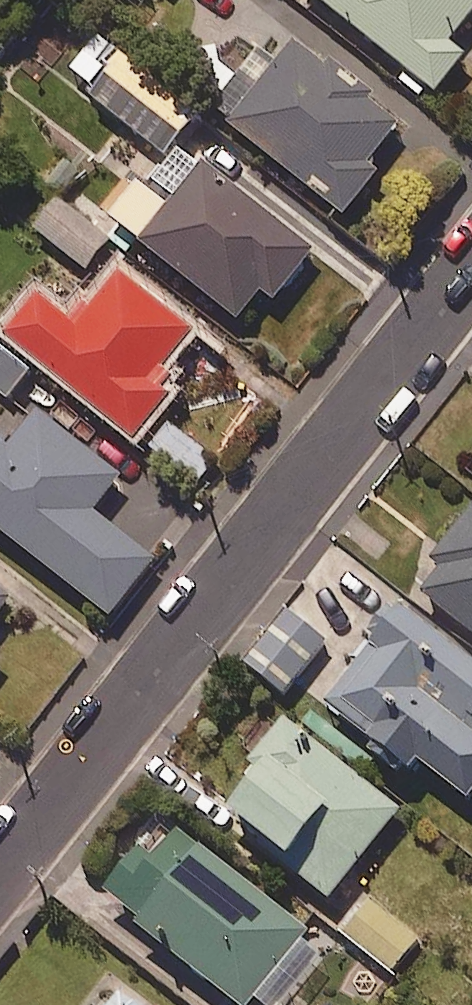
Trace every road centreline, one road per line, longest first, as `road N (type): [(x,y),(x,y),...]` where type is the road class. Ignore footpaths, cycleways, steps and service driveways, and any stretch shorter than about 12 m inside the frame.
road 1 (residential): [(0,868),(471,270)]

